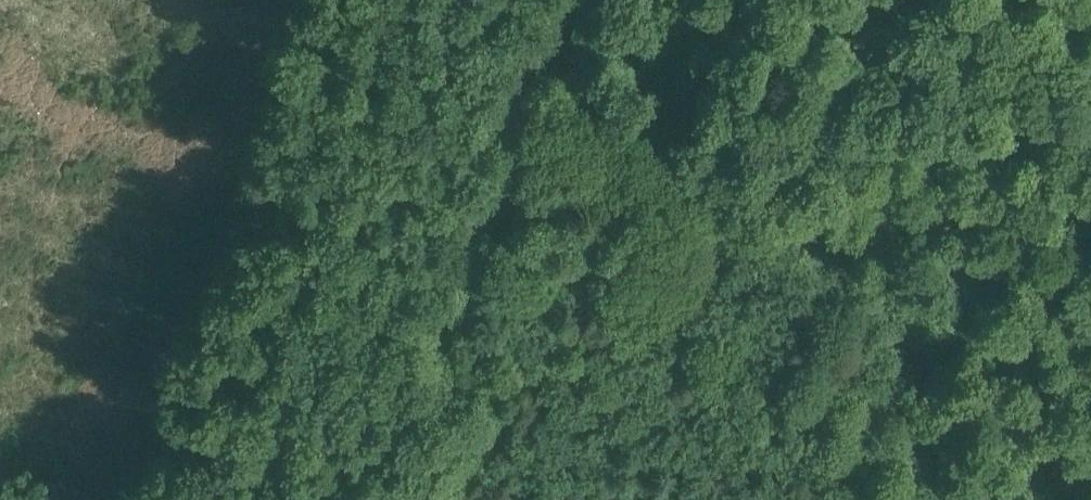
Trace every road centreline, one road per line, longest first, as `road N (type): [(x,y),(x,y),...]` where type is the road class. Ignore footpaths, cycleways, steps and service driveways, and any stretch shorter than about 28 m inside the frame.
road 1 (track): [(349,499),(553,0)]

